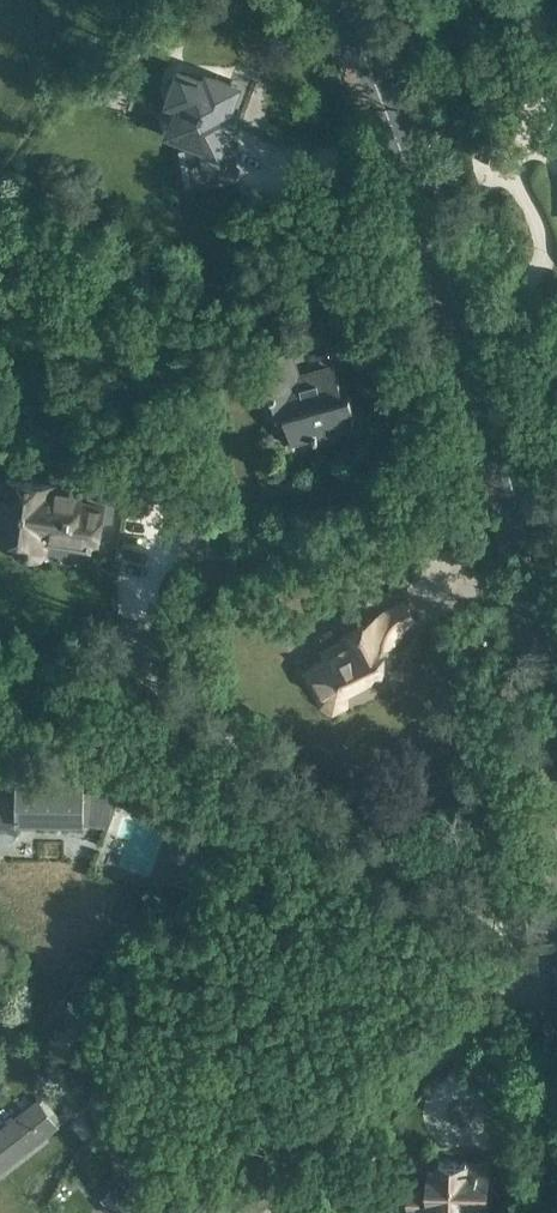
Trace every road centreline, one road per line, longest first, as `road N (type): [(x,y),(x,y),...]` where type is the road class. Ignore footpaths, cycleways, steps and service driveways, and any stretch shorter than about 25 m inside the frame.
road 1 (tertiary): [(556,685),(530,551),(390,101),(344,0)]
road 2 (unclassified): [(280,1212),(532,967),(556,956)]

